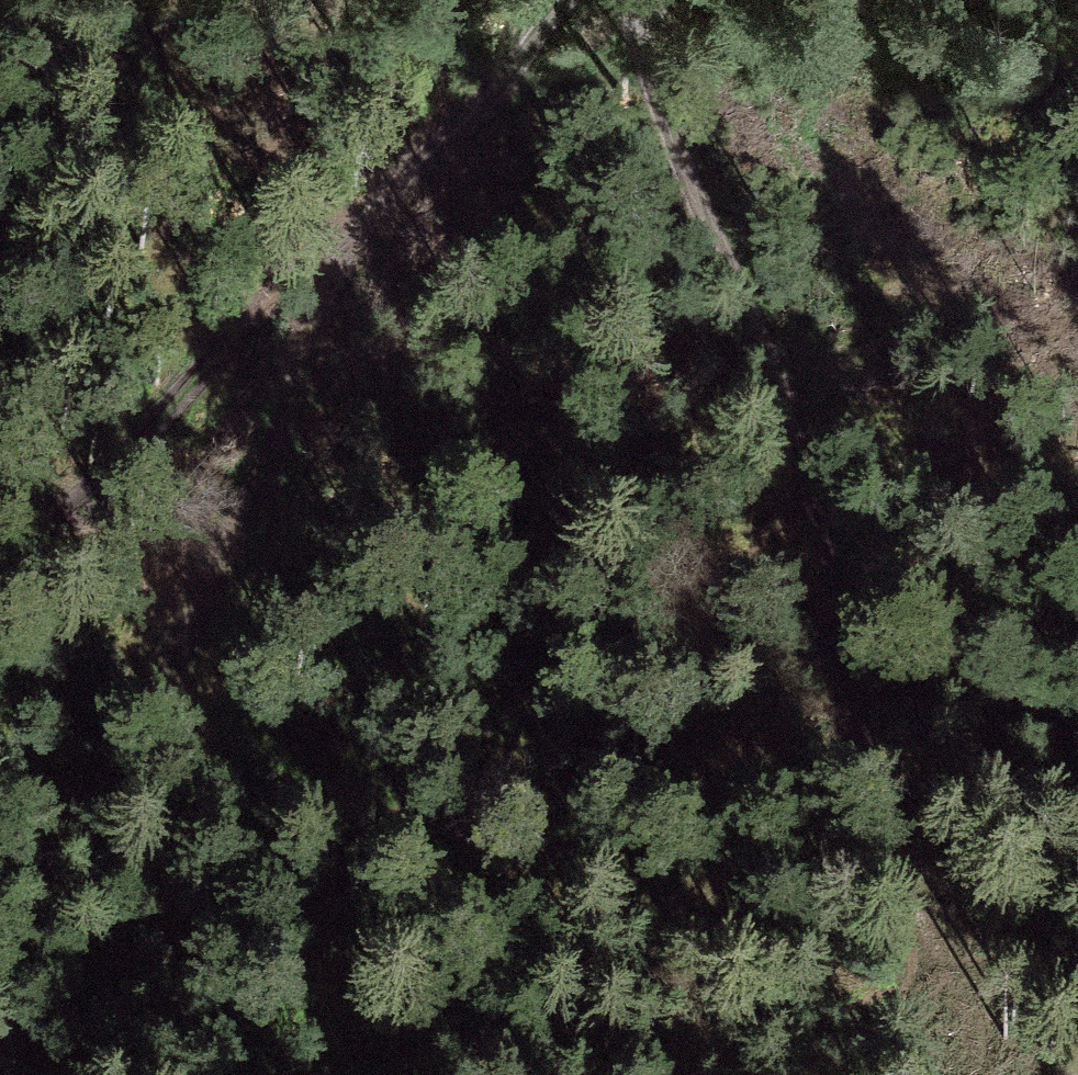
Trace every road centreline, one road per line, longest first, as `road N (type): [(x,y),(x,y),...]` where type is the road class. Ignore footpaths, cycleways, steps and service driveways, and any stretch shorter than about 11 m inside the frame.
road 1 (track): [(533,0),(399,181),(326,311),(217,589),(0,925)]
road 2 (track): [(637,0),(712,236),(882,652)]
road 3 (track): [(254,493),(391,497),(521,519),(882,652)]
road 4 (track): [(1040,0),(828,222),(712,236)]
road 5 (track): [(254,493),(159,512),(48,547),(0,571)]
road 6 (track): [(882,652),(1077,719)]

